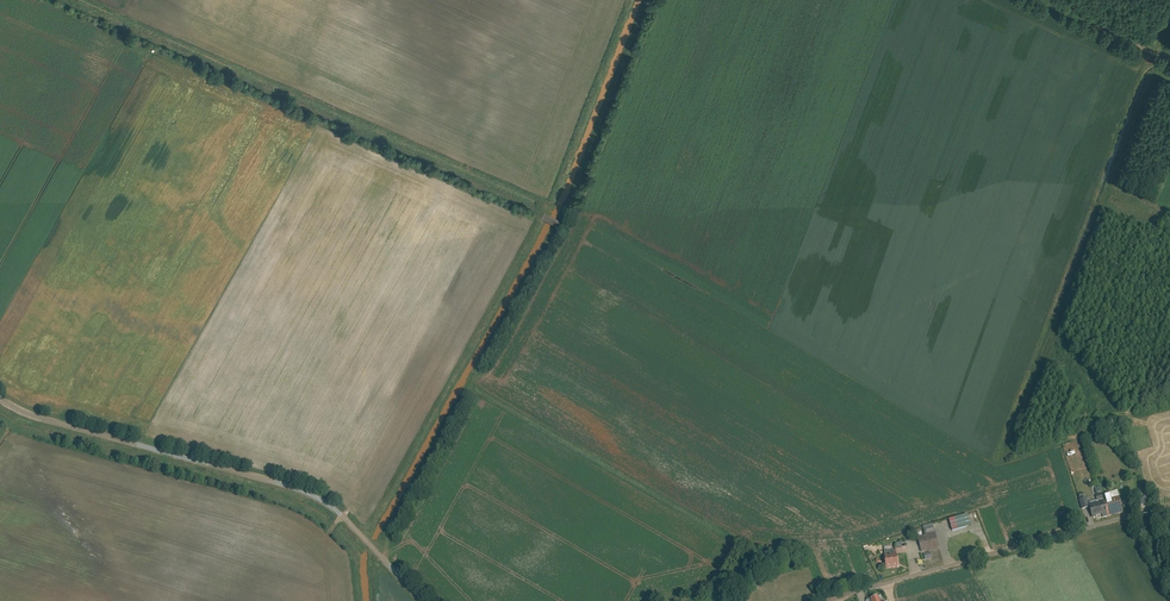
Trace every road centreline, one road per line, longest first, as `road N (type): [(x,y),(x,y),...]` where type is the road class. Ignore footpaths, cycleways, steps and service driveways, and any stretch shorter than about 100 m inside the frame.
road 1 (unclassified): [(423,600),(313,494),(0,398)]
road 2 (residential): [(826,600),(1169,505)]
road 3 (unclassified): [(1040,0),(1169,60)]

